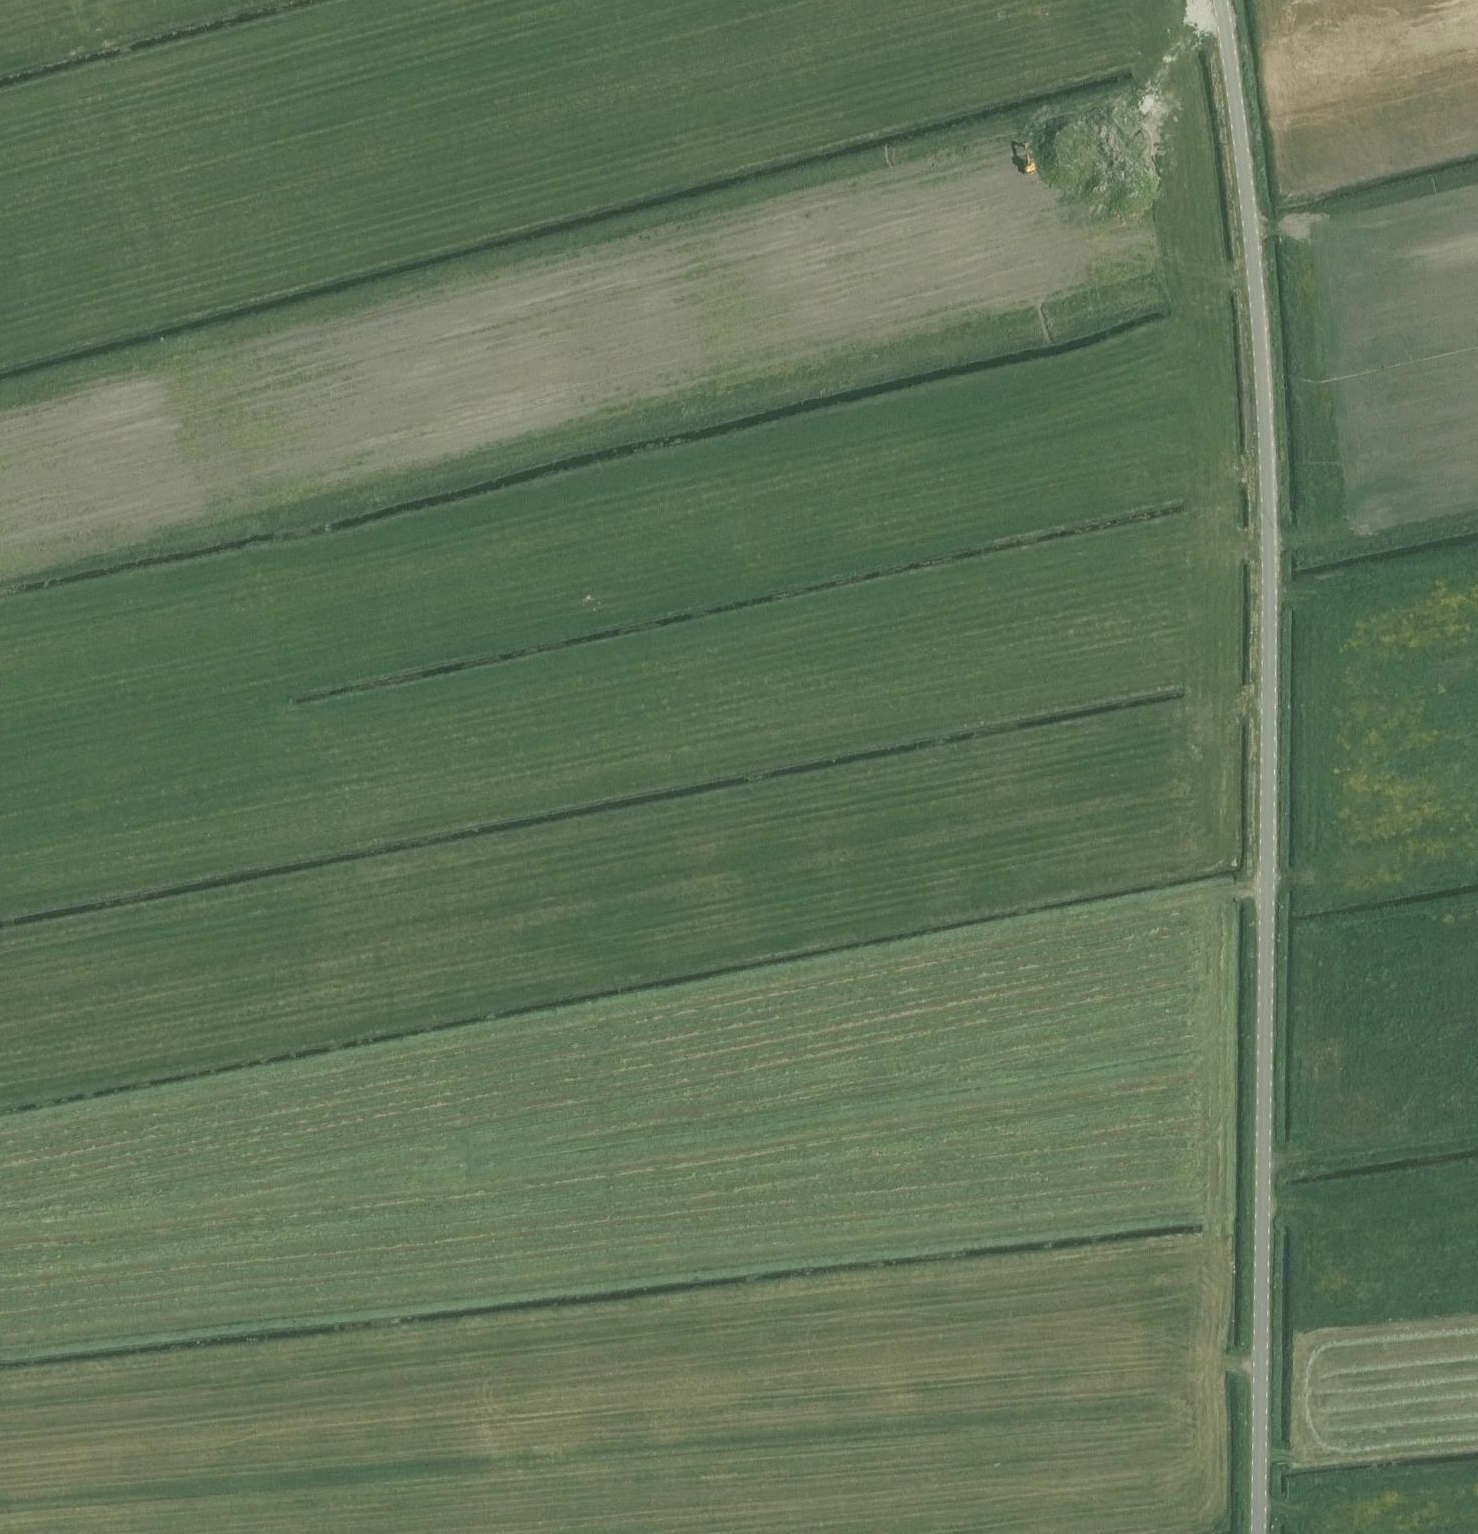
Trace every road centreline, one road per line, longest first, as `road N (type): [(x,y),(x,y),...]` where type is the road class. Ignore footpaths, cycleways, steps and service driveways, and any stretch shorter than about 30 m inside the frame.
road 1 (unclassified): [(1255,1533),(1264,590),(1254,314),(1216,0)]

